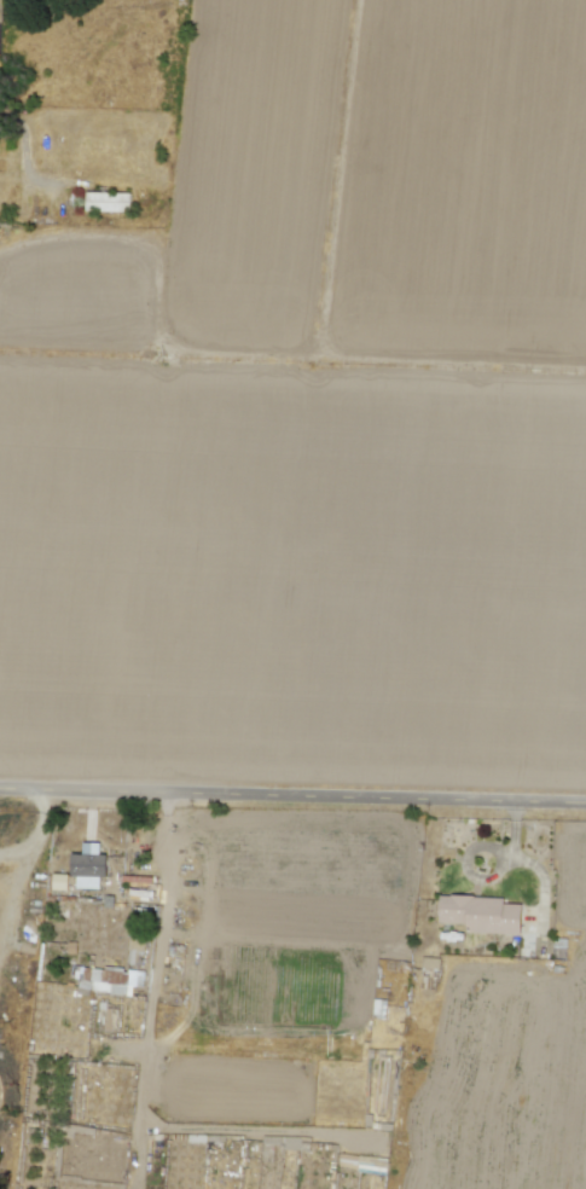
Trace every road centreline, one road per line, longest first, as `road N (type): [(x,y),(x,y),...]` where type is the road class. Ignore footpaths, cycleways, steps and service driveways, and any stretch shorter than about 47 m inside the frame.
road 1 (residential): [(585,803),(0,788)]

